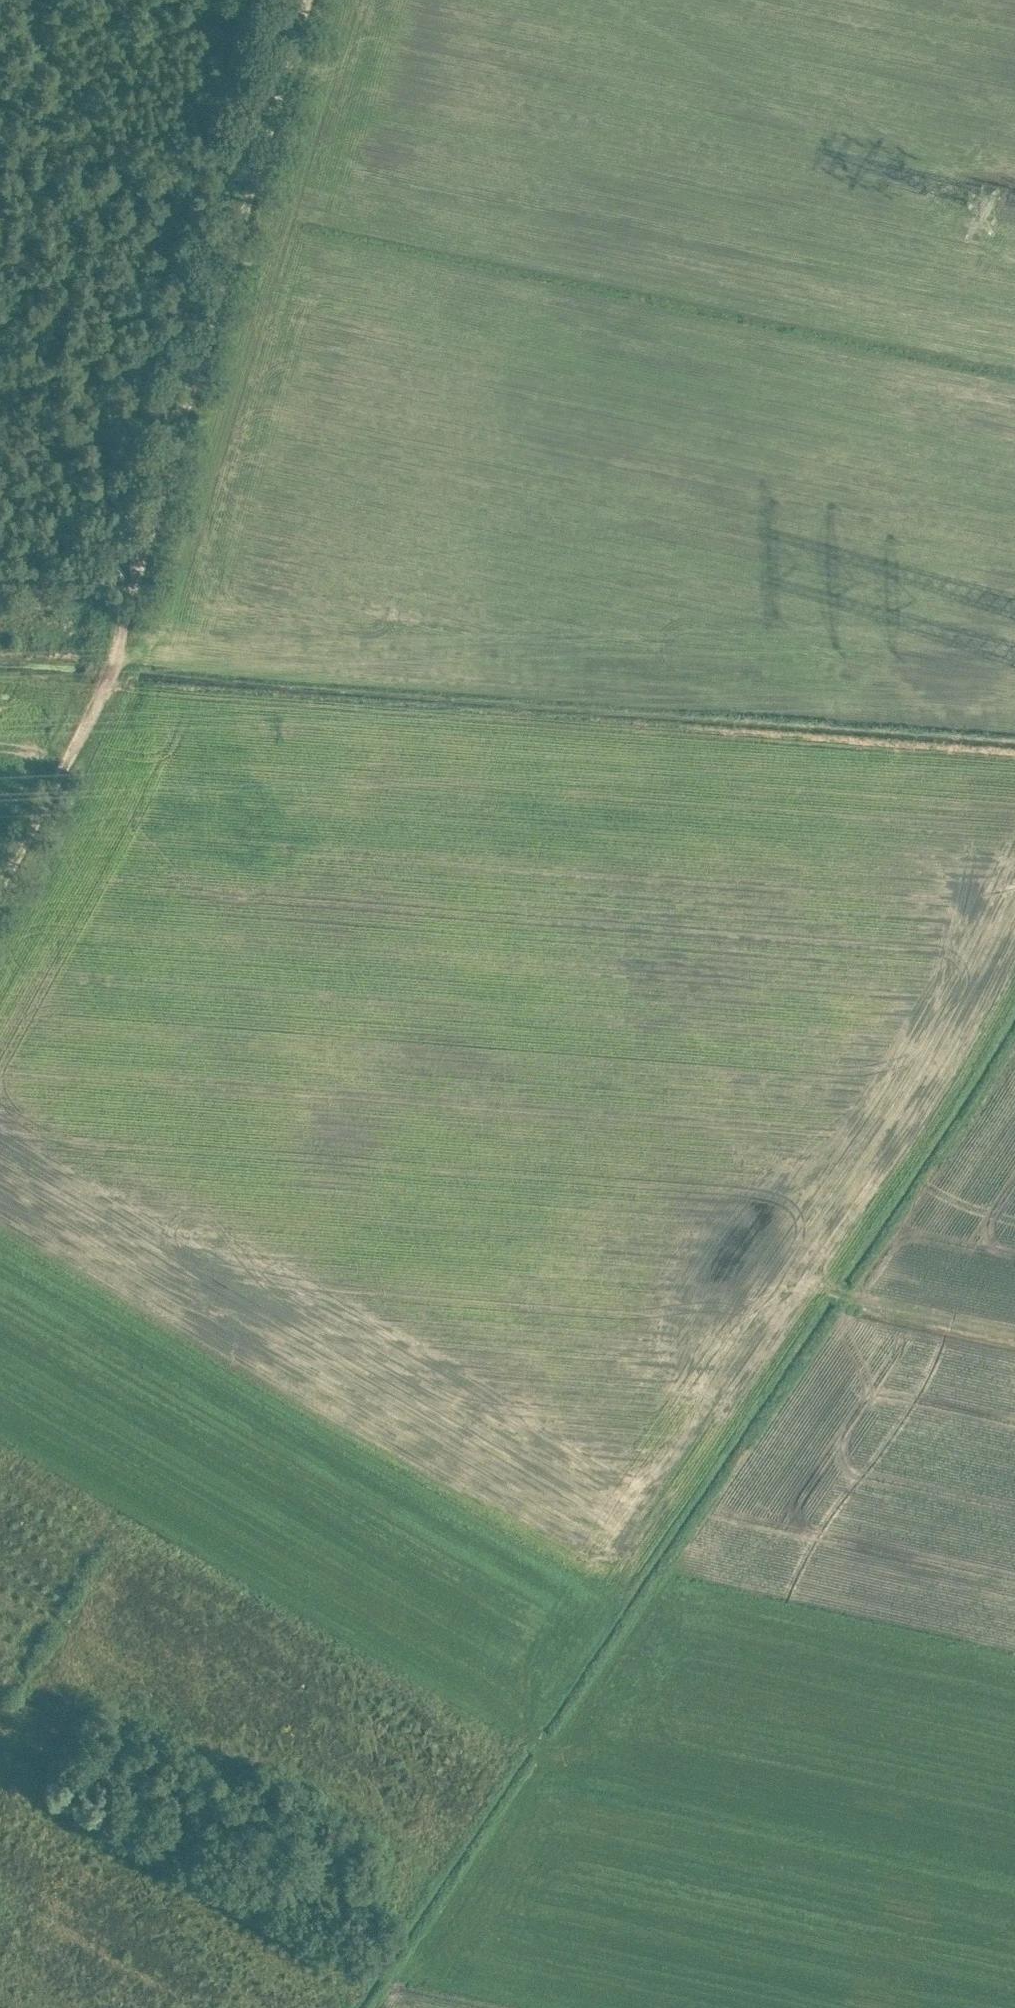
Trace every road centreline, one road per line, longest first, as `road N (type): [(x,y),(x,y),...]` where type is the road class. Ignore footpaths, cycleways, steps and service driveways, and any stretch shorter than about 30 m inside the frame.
road 1 (track): [(0,873),(115,668),(307,0)]

